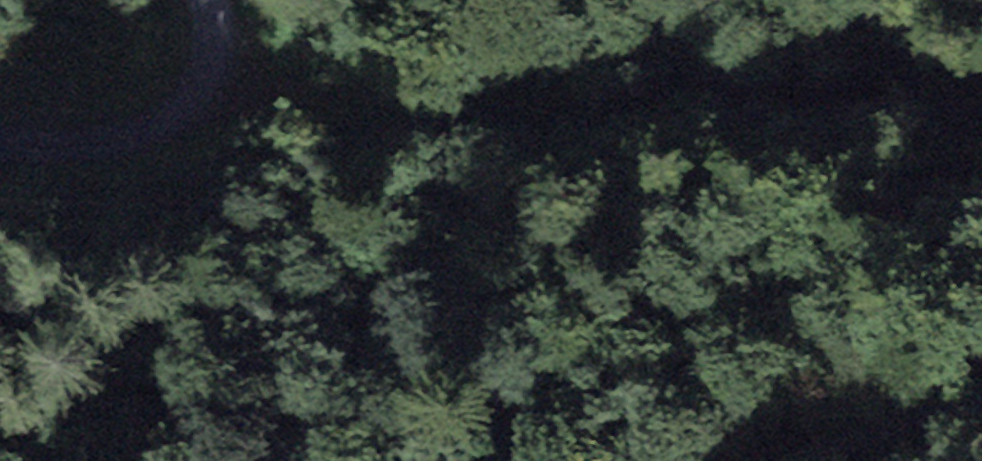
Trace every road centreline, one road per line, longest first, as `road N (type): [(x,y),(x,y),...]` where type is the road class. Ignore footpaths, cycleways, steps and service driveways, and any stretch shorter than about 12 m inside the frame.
road 1 (track): [(193,74),(327,86),(490,122),(594,126),(795,81),(981,82)]
road 2 (track): [(200,0),(193,74),(114,136),(0,145)]
road 3 (track): [(793,460),(873,418),(981,394)]

